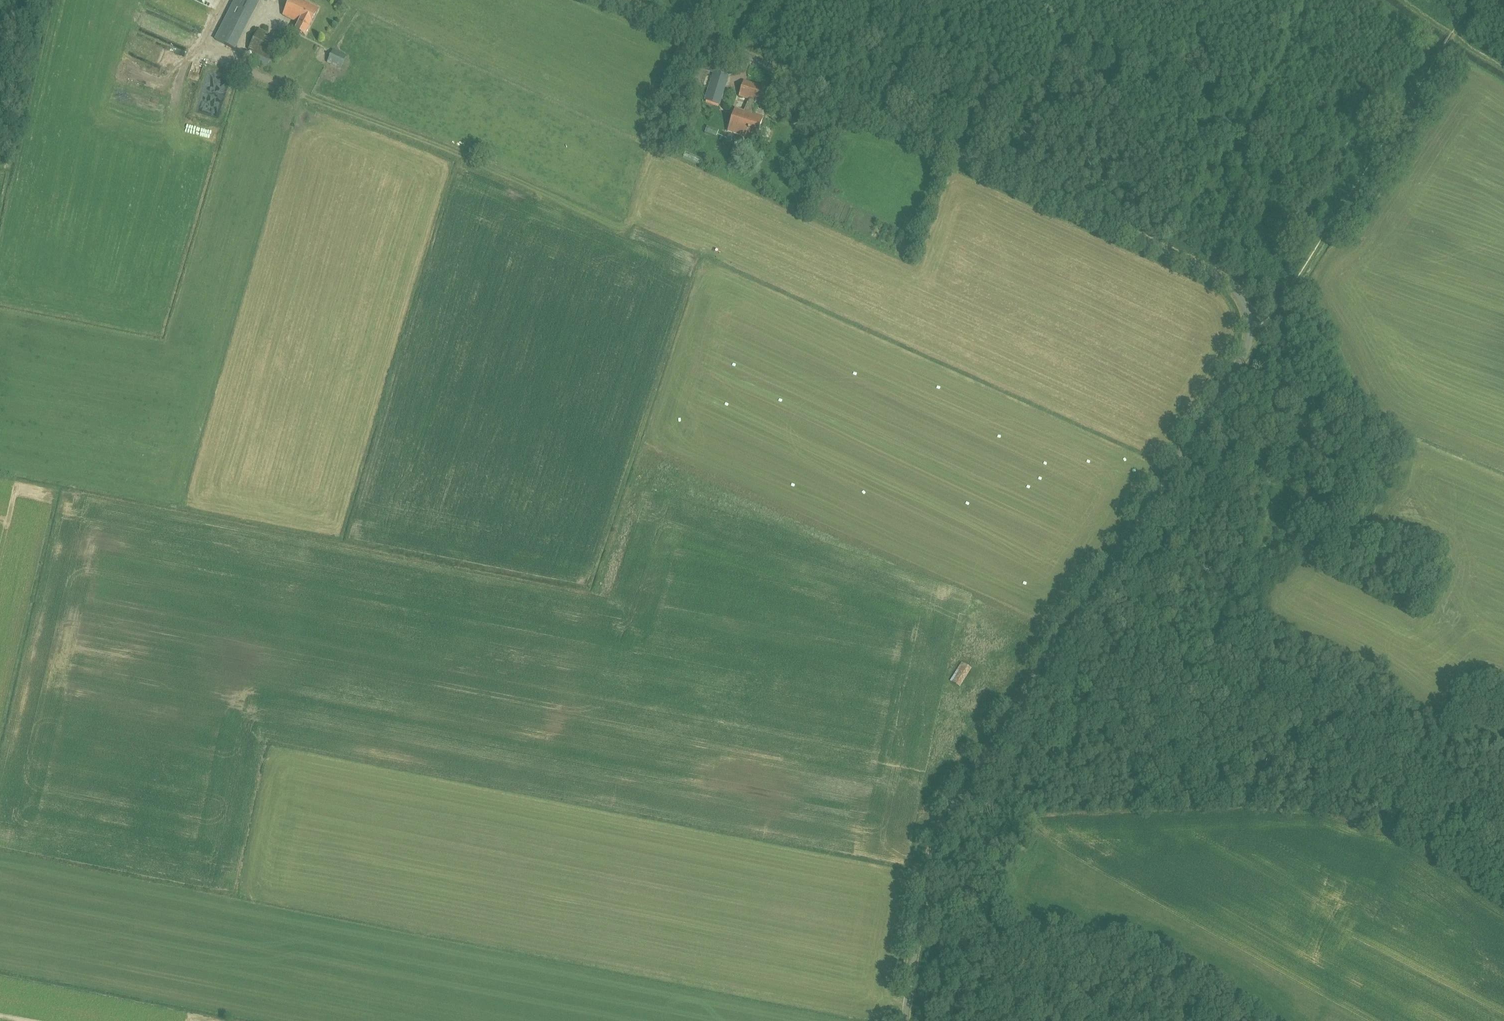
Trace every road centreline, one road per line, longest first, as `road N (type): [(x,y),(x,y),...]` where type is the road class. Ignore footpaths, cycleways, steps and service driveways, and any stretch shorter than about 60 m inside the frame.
road 1 (unclassified): [(902,1020),(933,851),(1240,358),(1244,313),(1229,285),(1192,263),(621,0)]

